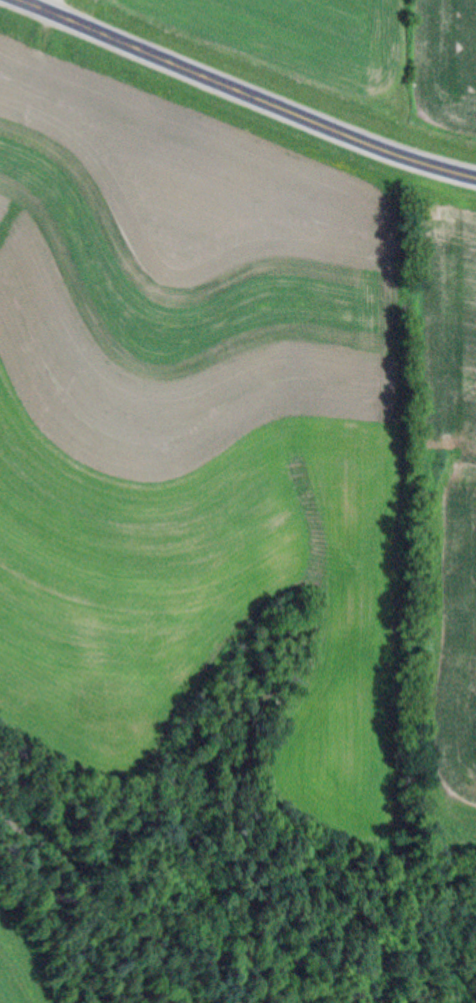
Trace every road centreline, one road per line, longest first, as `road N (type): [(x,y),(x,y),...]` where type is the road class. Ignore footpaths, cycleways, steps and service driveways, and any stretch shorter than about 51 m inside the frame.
road 1 (tertiary): [(475,180),(400,158),(24,0)]

